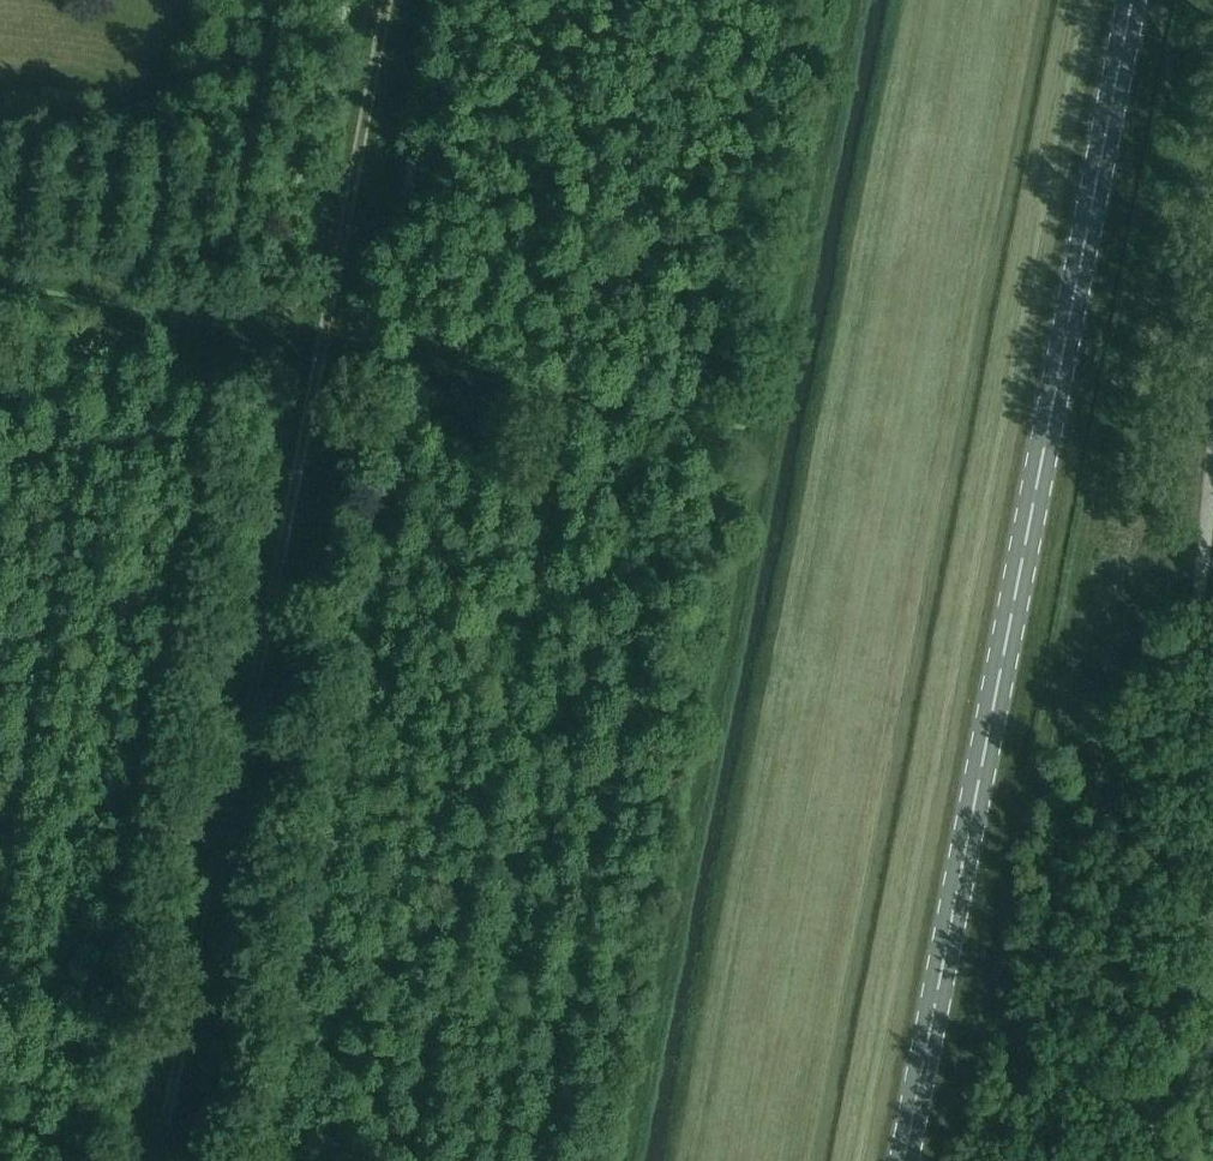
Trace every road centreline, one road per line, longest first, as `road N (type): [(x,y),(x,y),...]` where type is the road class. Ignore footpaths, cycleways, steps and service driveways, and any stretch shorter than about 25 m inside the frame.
road 1 (track): [(153,1160),(389,0)]
road 2 (primary): [(904,1160),(1132,0)]
road 3 (track): [(626,1160),(853,0)]
road 4 (track): [(771,418),(0,265)]
road 5 (track): [(0,303),(764,451)]
road 6 (track): [(113,1160),(0,1121)]

